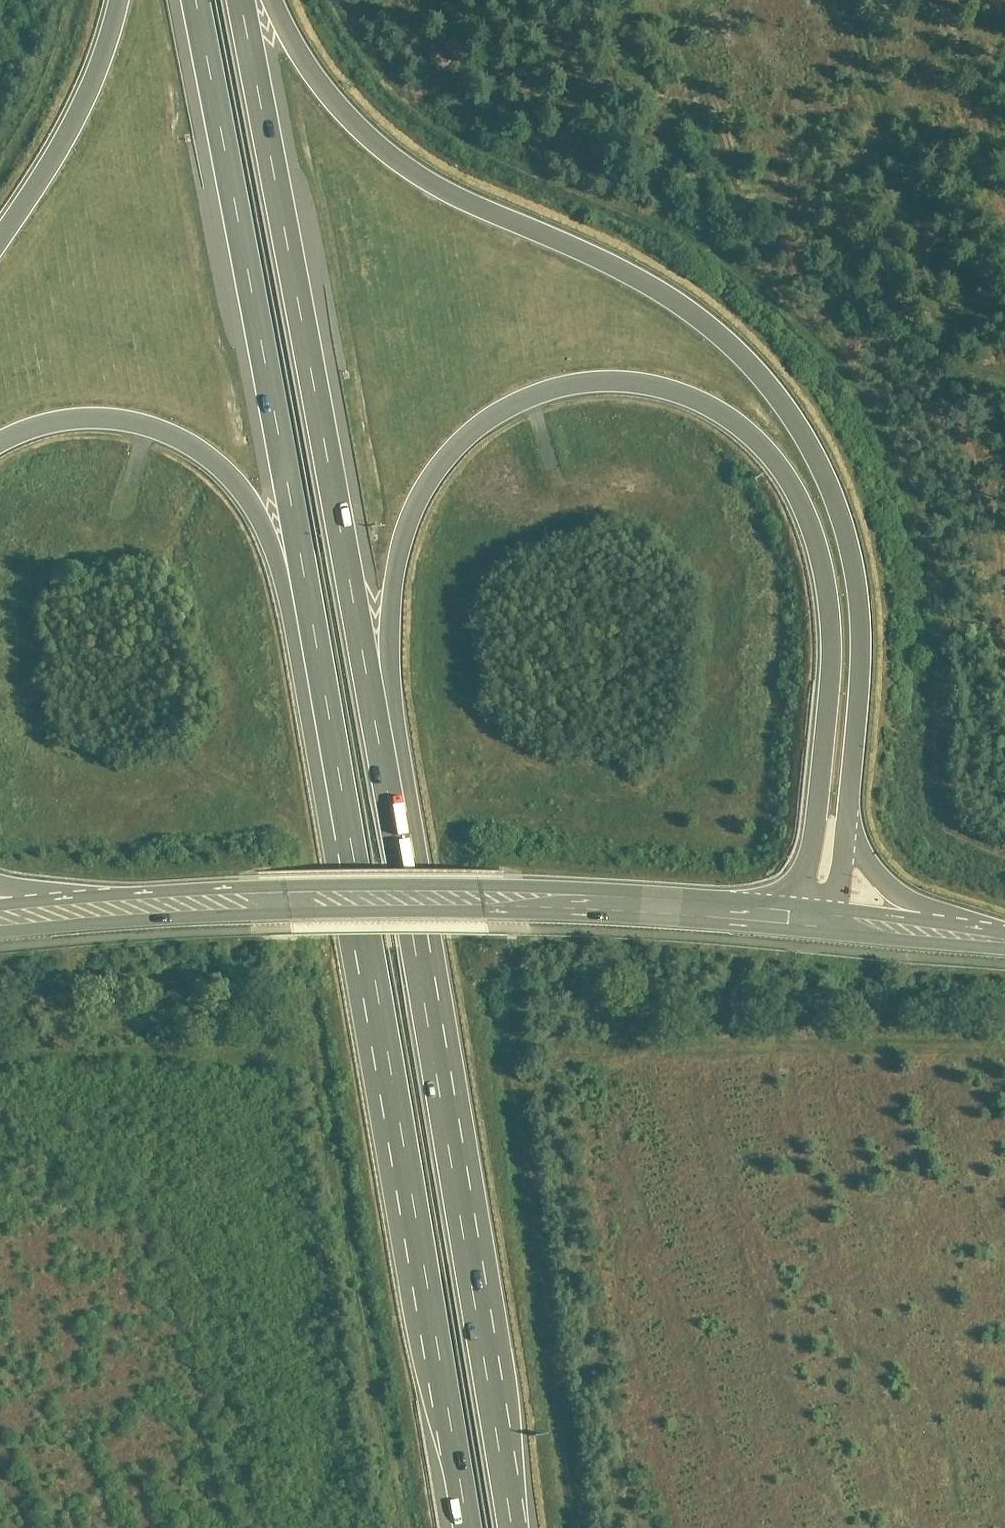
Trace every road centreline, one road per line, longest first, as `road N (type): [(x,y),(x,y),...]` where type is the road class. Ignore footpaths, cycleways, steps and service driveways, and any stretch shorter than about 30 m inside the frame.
road 1 (motorway): [(404,871),(415,824),(390,655),(412,528),(455,452),(496,418),(542,395),(628,384),(697,403),(741,430),(772,458),(814,539),(824,576),(830,687),(805,922)]
road 2 (motorway): [(852,807),(860,607),(833,508),(789,416),(760,376),(687,310),(586,254),(441,190),(369,140),(313,72),(275,0)]
road 3 (motorway): [(404,871),(242,0)]
road 4 (motorway): [(194,0),(352,848)]
road 5 (tertiary): [(114,914),(576,905),(805,922)]
road 6 (motorway): [(352,848),(468,1527)]
road 7 (motorway): [(511,1527),(404,871)]
road 8 (motorway): [(0,449),(61,426),(129,426),(193,450),(236,483),(282,574),(325,810),(352,848)]
road 9 (motorway): [(124,0),(83,117),(0,244)]
road 10 (motorway): [(1004,941),(919,908),(888,881),(865,853),(852,807)]
road 11 (tertiary): [(841,926),(1004,946)]

